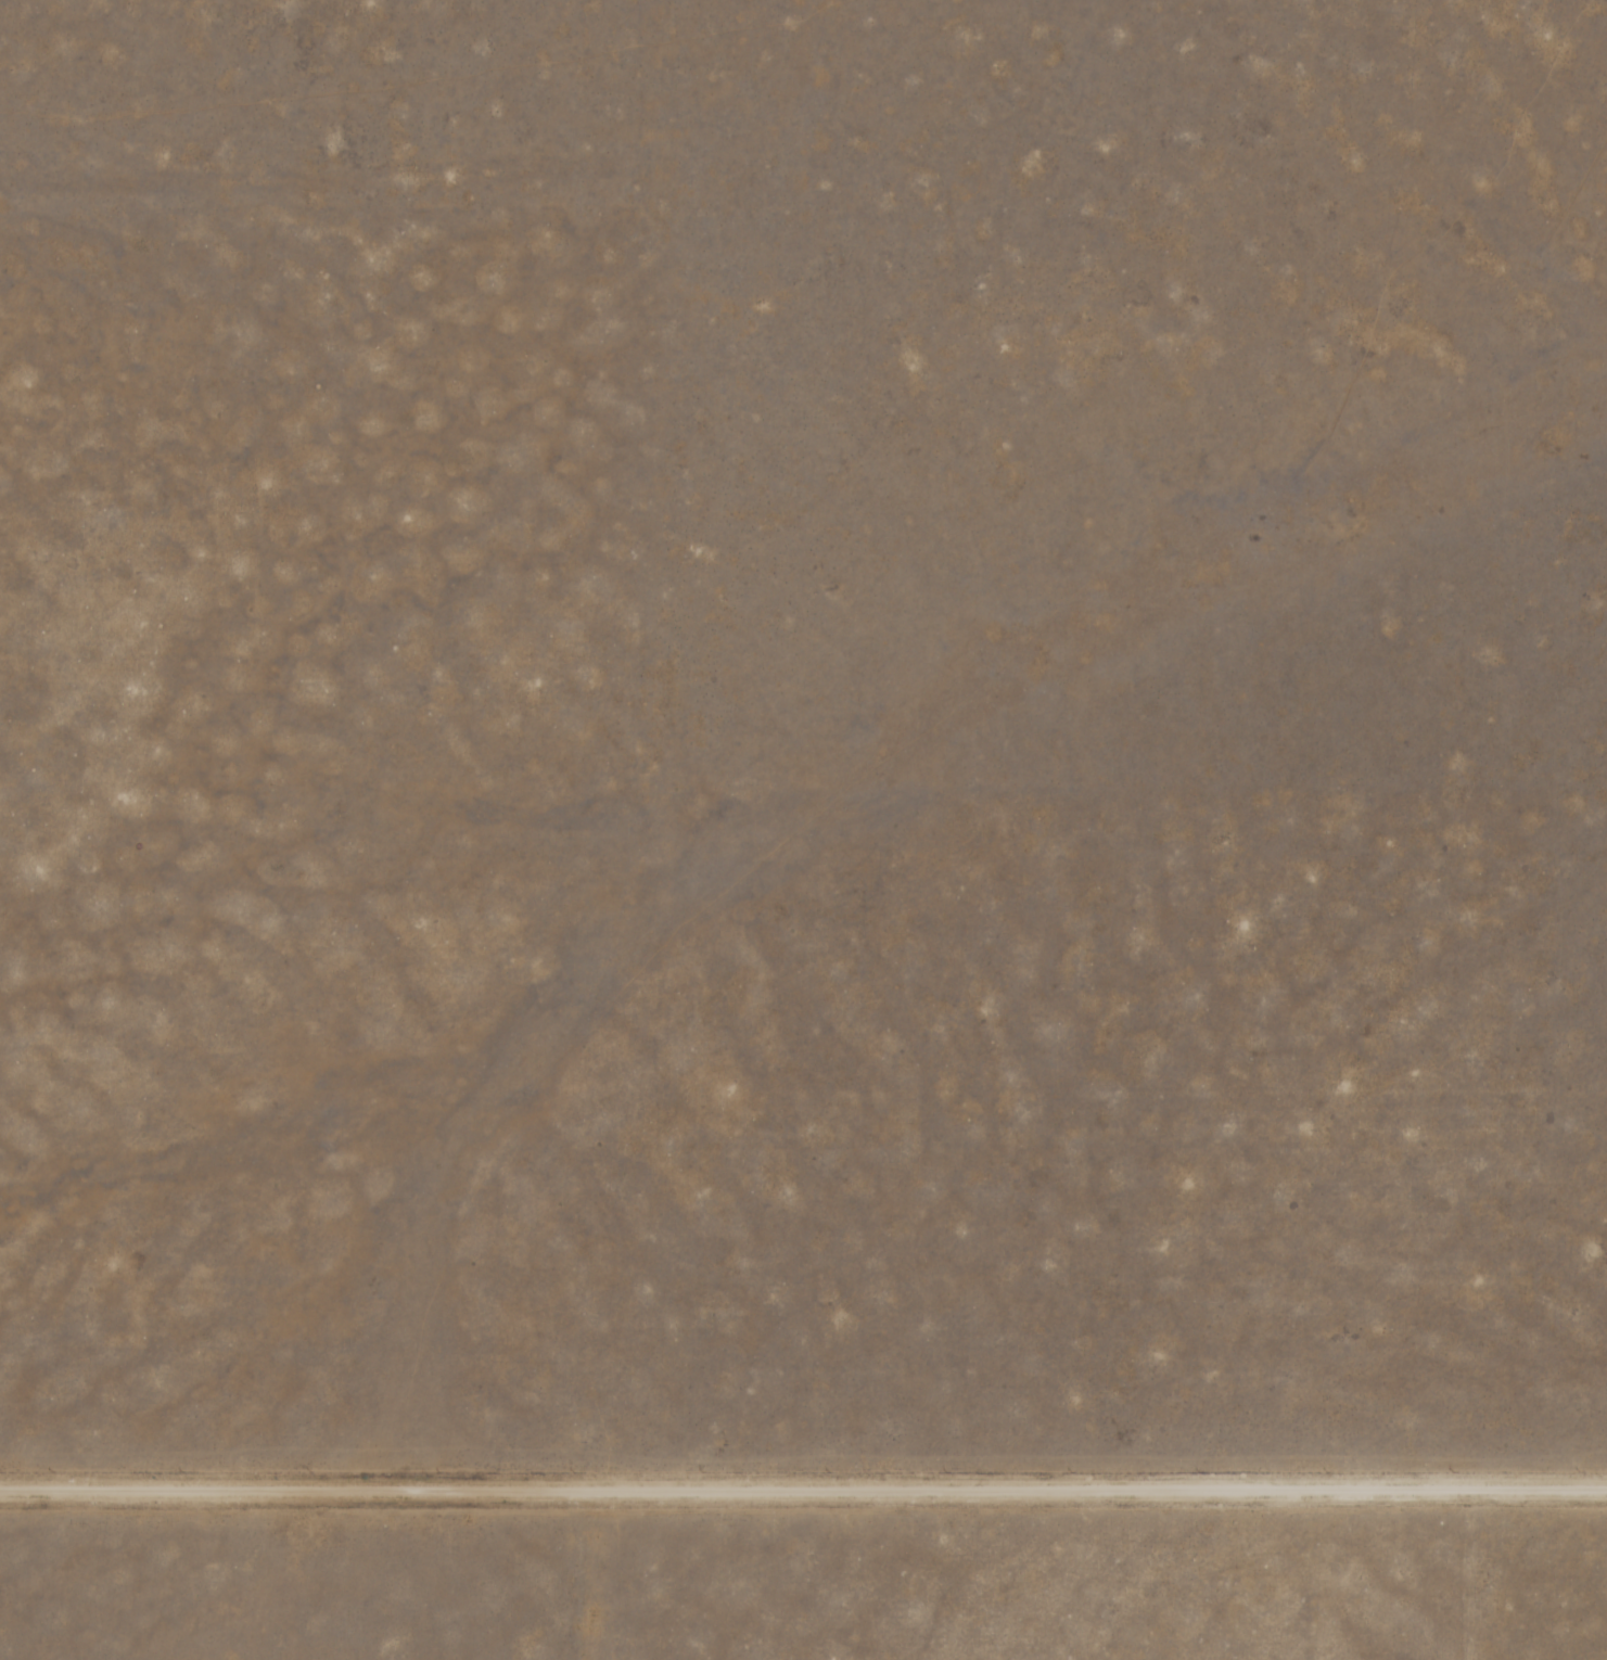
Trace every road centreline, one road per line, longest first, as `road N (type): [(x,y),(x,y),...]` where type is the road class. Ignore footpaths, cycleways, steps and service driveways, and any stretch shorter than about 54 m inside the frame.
road 1 (residential): [(0,1474),(1606,1476)]

